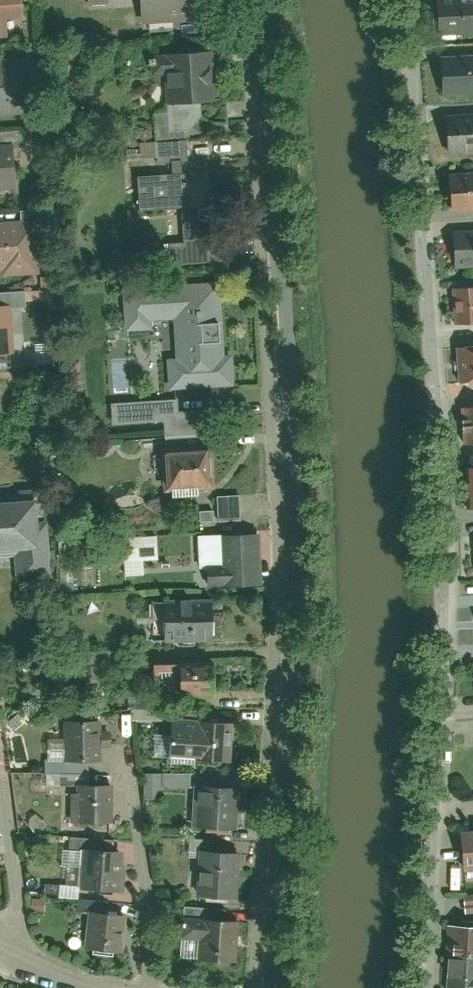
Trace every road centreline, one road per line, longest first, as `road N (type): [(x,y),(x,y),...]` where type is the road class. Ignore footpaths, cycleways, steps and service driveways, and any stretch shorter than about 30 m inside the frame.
road 1 (residential): [(413,0),(429,288),(433,661),(423,987)]
road 2 (residential): [(262,0),(273,541),(261,987)]
road 3 (residential): [(151,987),(146,872),(127,747)]
road 4 (residential): [(26,960),(2,768)]

